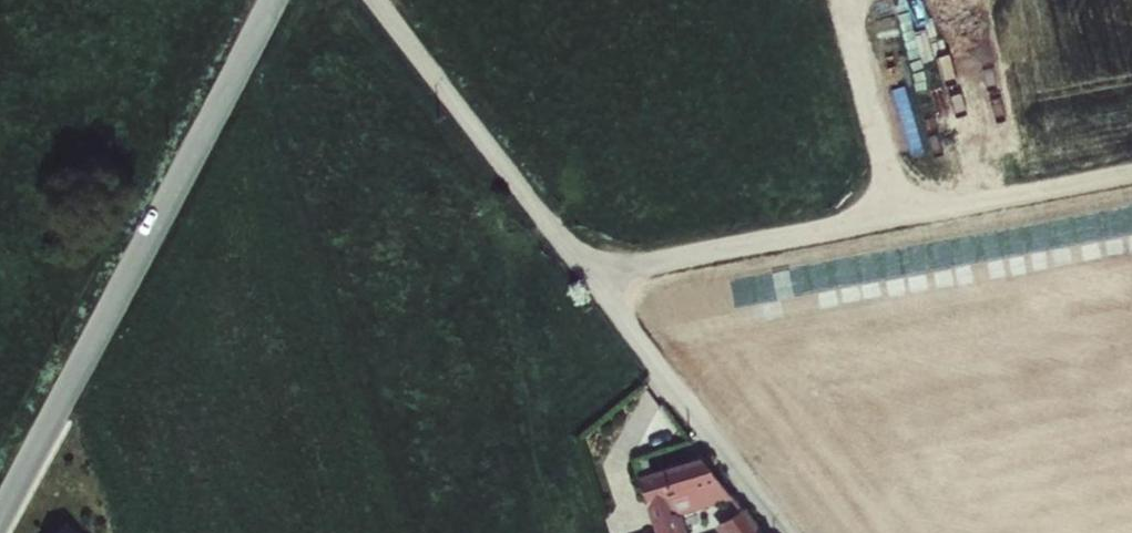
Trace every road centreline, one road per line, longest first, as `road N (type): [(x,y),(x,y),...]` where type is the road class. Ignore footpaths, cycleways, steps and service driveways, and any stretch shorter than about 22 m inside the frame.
road 1 (residential): [(790,532),(375,0)]
road 2 (unclassified): [(272,0),(0,514)]
road 3 (track): [(601,282),(884,217),(1131,177)]

